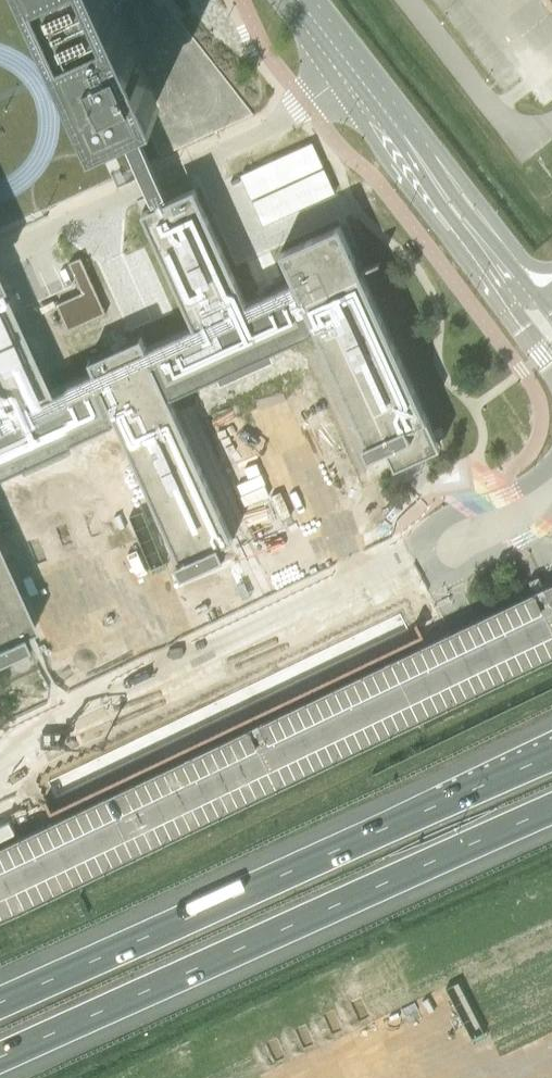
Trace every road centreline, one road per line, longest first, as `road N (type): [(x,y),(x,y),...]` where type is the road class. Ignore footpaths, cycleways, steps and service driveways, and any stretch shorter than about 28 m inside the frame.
road 1 (motorway): [(0,1061),(551,813)]
road 2 (motorway): [(551,756),(0,1003)]

